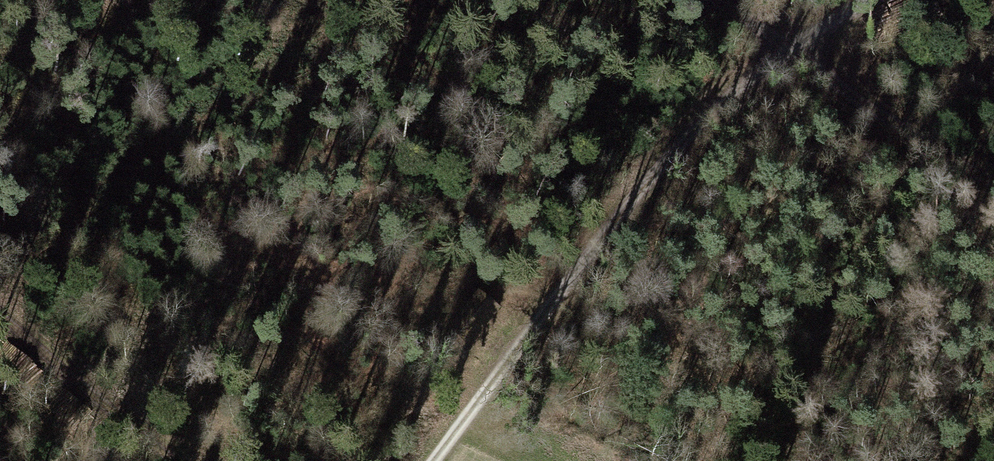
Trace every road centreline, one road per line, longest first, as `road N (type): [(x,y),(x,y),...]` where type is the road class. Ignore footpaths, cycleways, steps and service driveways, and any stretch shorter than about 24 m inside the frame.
road 1 (track): [(435,460),(654,170),(783,51),(873,0)]
road 2 (track): [(993,175),(709,0)]
road 3 (track): [(176,460),(0,311)]

